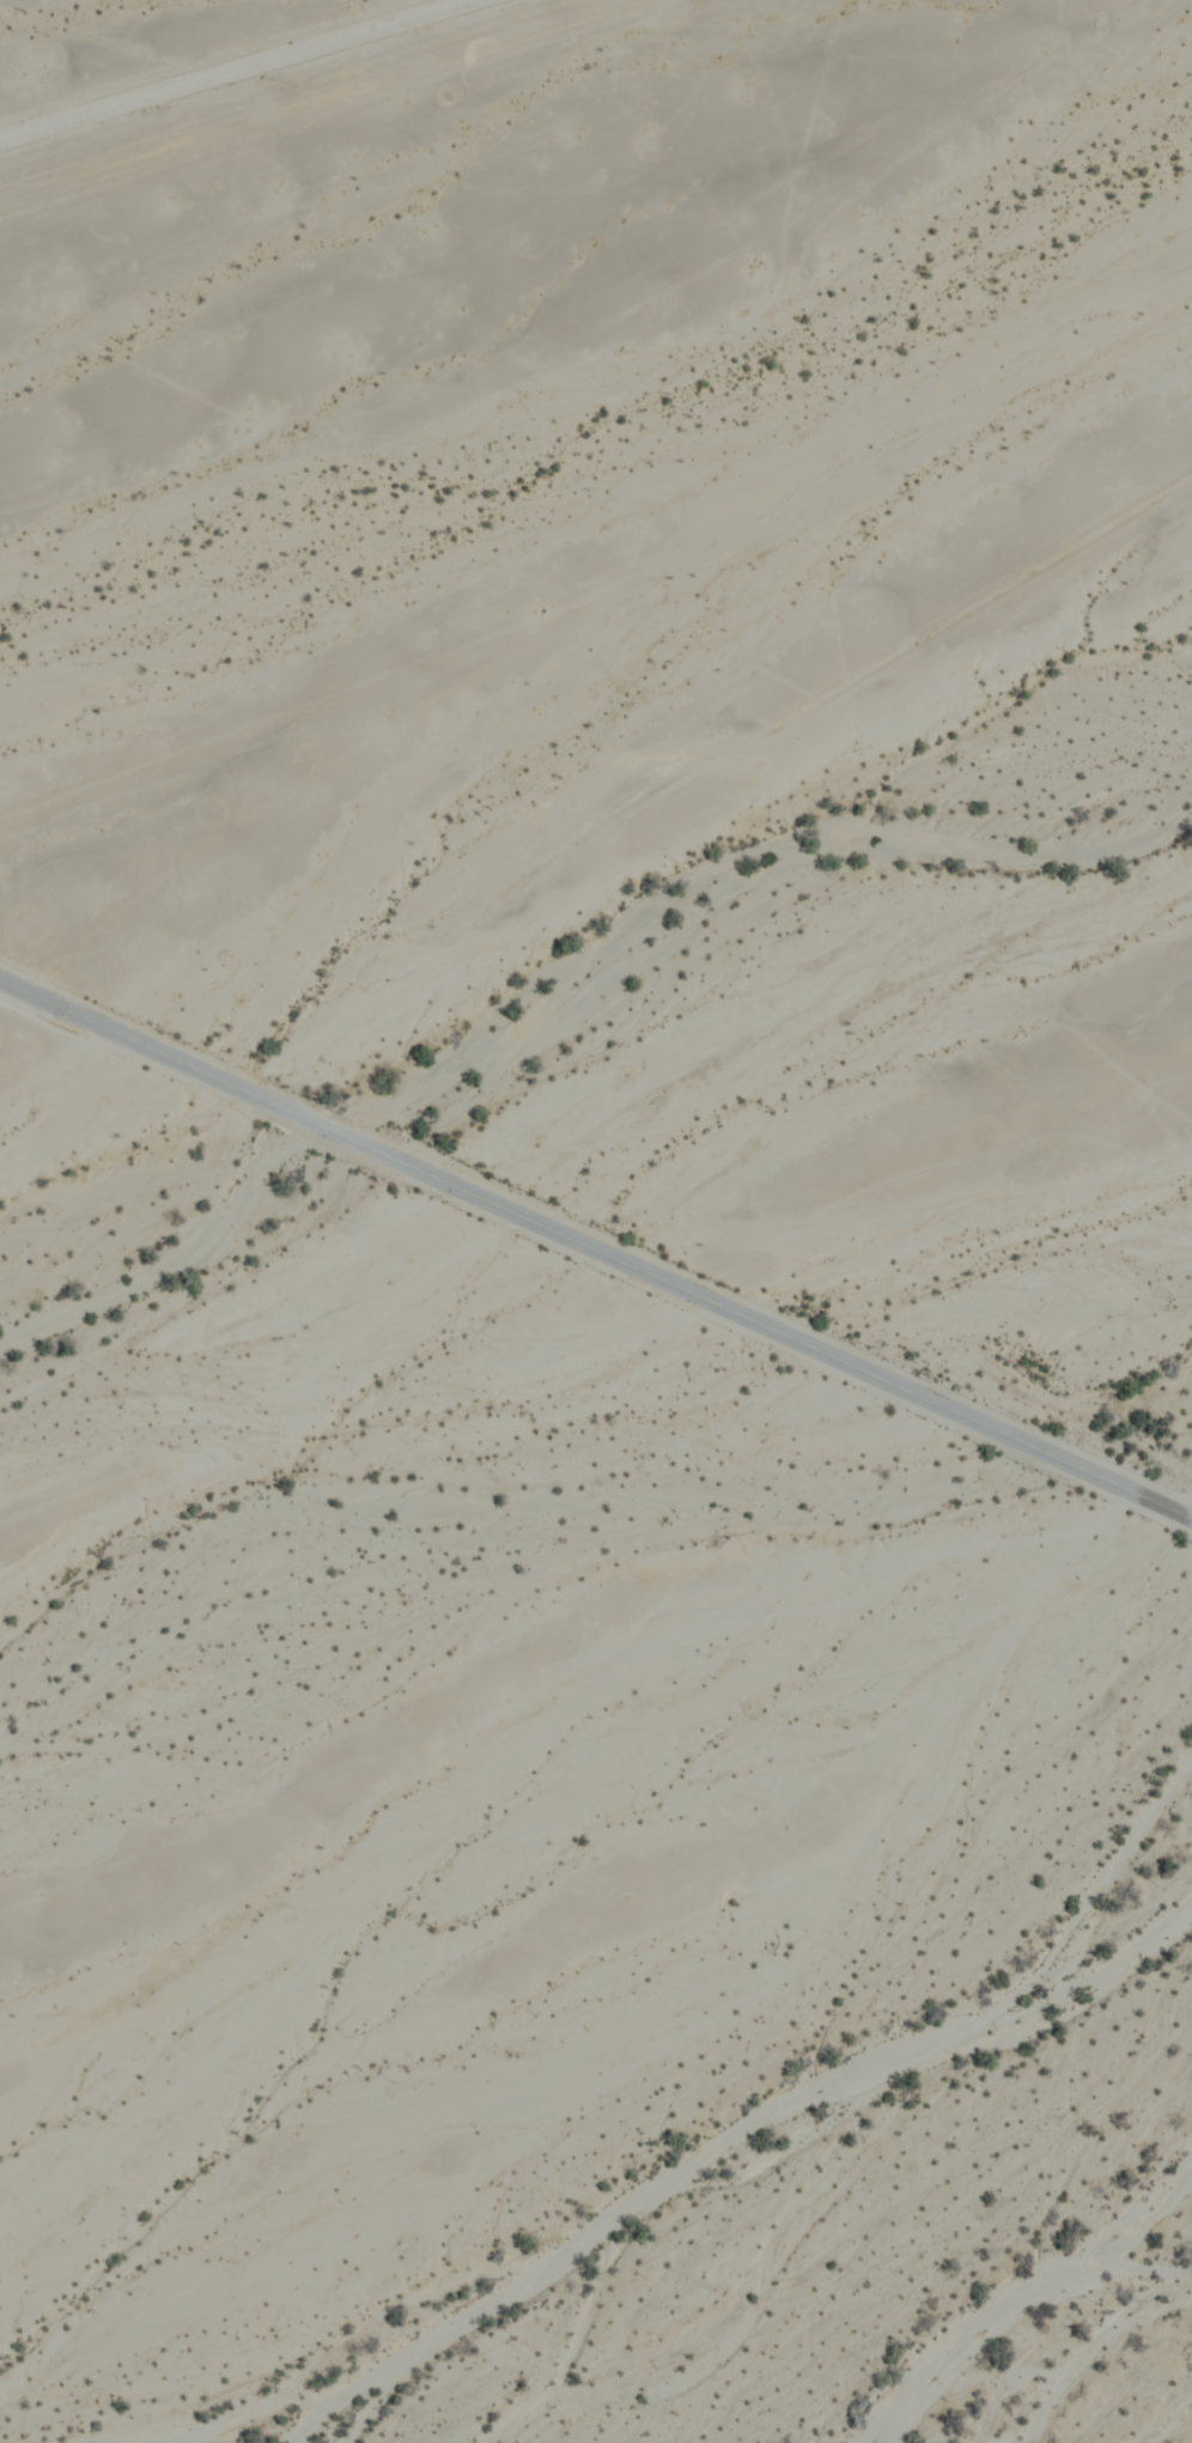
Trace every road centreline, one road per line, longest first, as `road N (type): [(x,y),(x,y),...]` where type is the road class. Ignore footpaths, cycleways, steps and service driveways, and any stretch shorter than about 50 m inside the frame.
road 1 (secondary): [(1191,1524),(0,982)]

